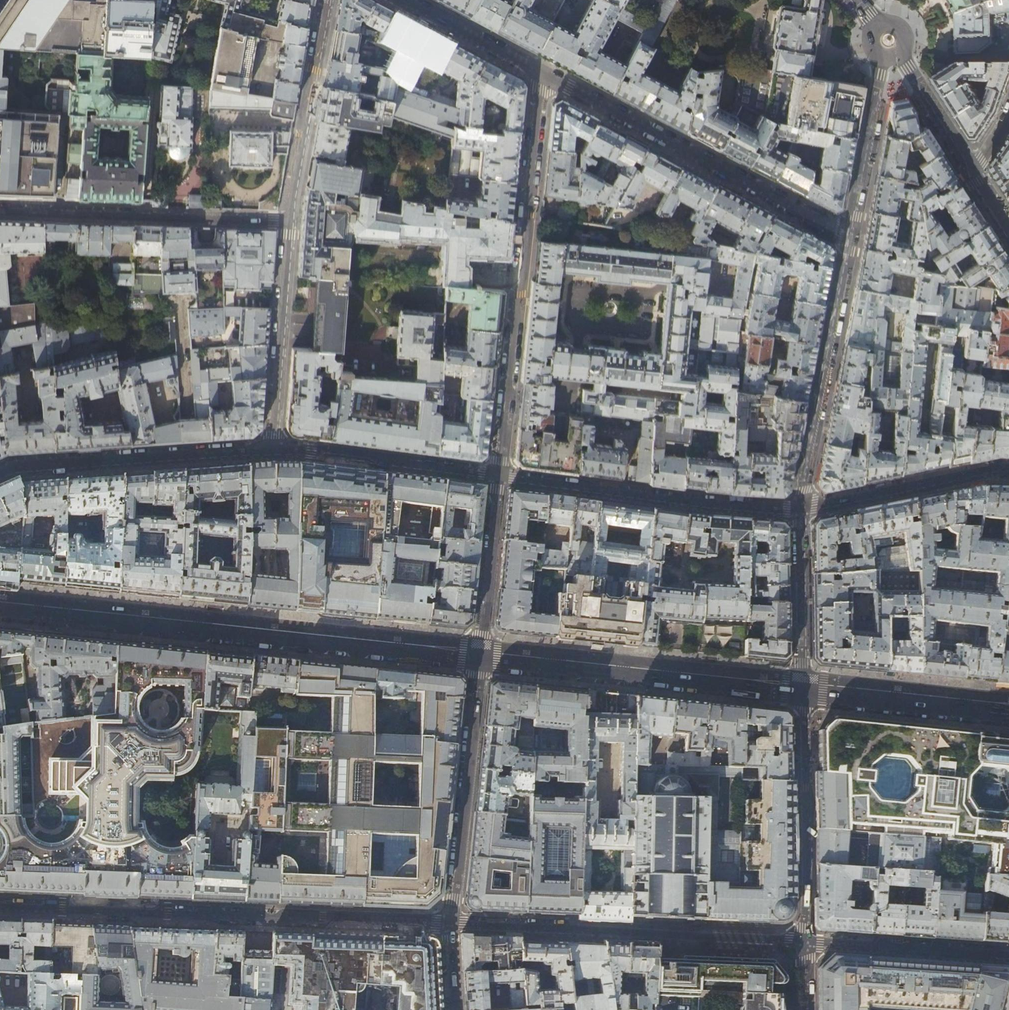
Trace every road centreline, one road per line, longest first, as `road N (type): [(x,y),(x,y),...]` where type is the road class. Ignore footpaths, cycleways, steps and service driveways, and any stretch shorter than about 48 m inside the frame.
road 1 (secondary): [(0,604),(480,656)]
road 2 (residential): [(450,924),(0,906)]
road 3 (residential): [(498,476),(542,74)]
road 4 (residential): [(806,942),(450,924)]
road 5 (residential): [(850,236),(542,74)]
road 6 (secondary): [(480,656),(805,690)]
road 7 (tertiary): [(800,508),(498,476)]
road 8 (residential): [(0,208),(288,221)]
road 9 (residential): [(850,236),(800,508)]
road 10 (tertiary): [(271,447),(0,473)]
road 11 (residential): [(450,924),(480,656)]
road 12 (residential): [(805,690),(806,942)]
road 13 (tertiary): [(498,476),(271,447)]
road 14 (residential): [(288,221),(271,447)]
road 15 (residential): [(327,0),(288,221)]
road 16 (tertiary): [(1008,471),(800,508)]
road 17 (secondary): [(805,690),(1008,710)]
road 18 (residential): [(1008,956),(806,942)]
road 19 (residential): [(800,508),(805,690)]
road 20 (residential): [(480,656),(498,476)]
road 21 (residential): [(883,61),(850,236)]
road 22 (residential): [(542,74),(402,0)]
road 23 (tertiary): [(973,170),(903,57)]

